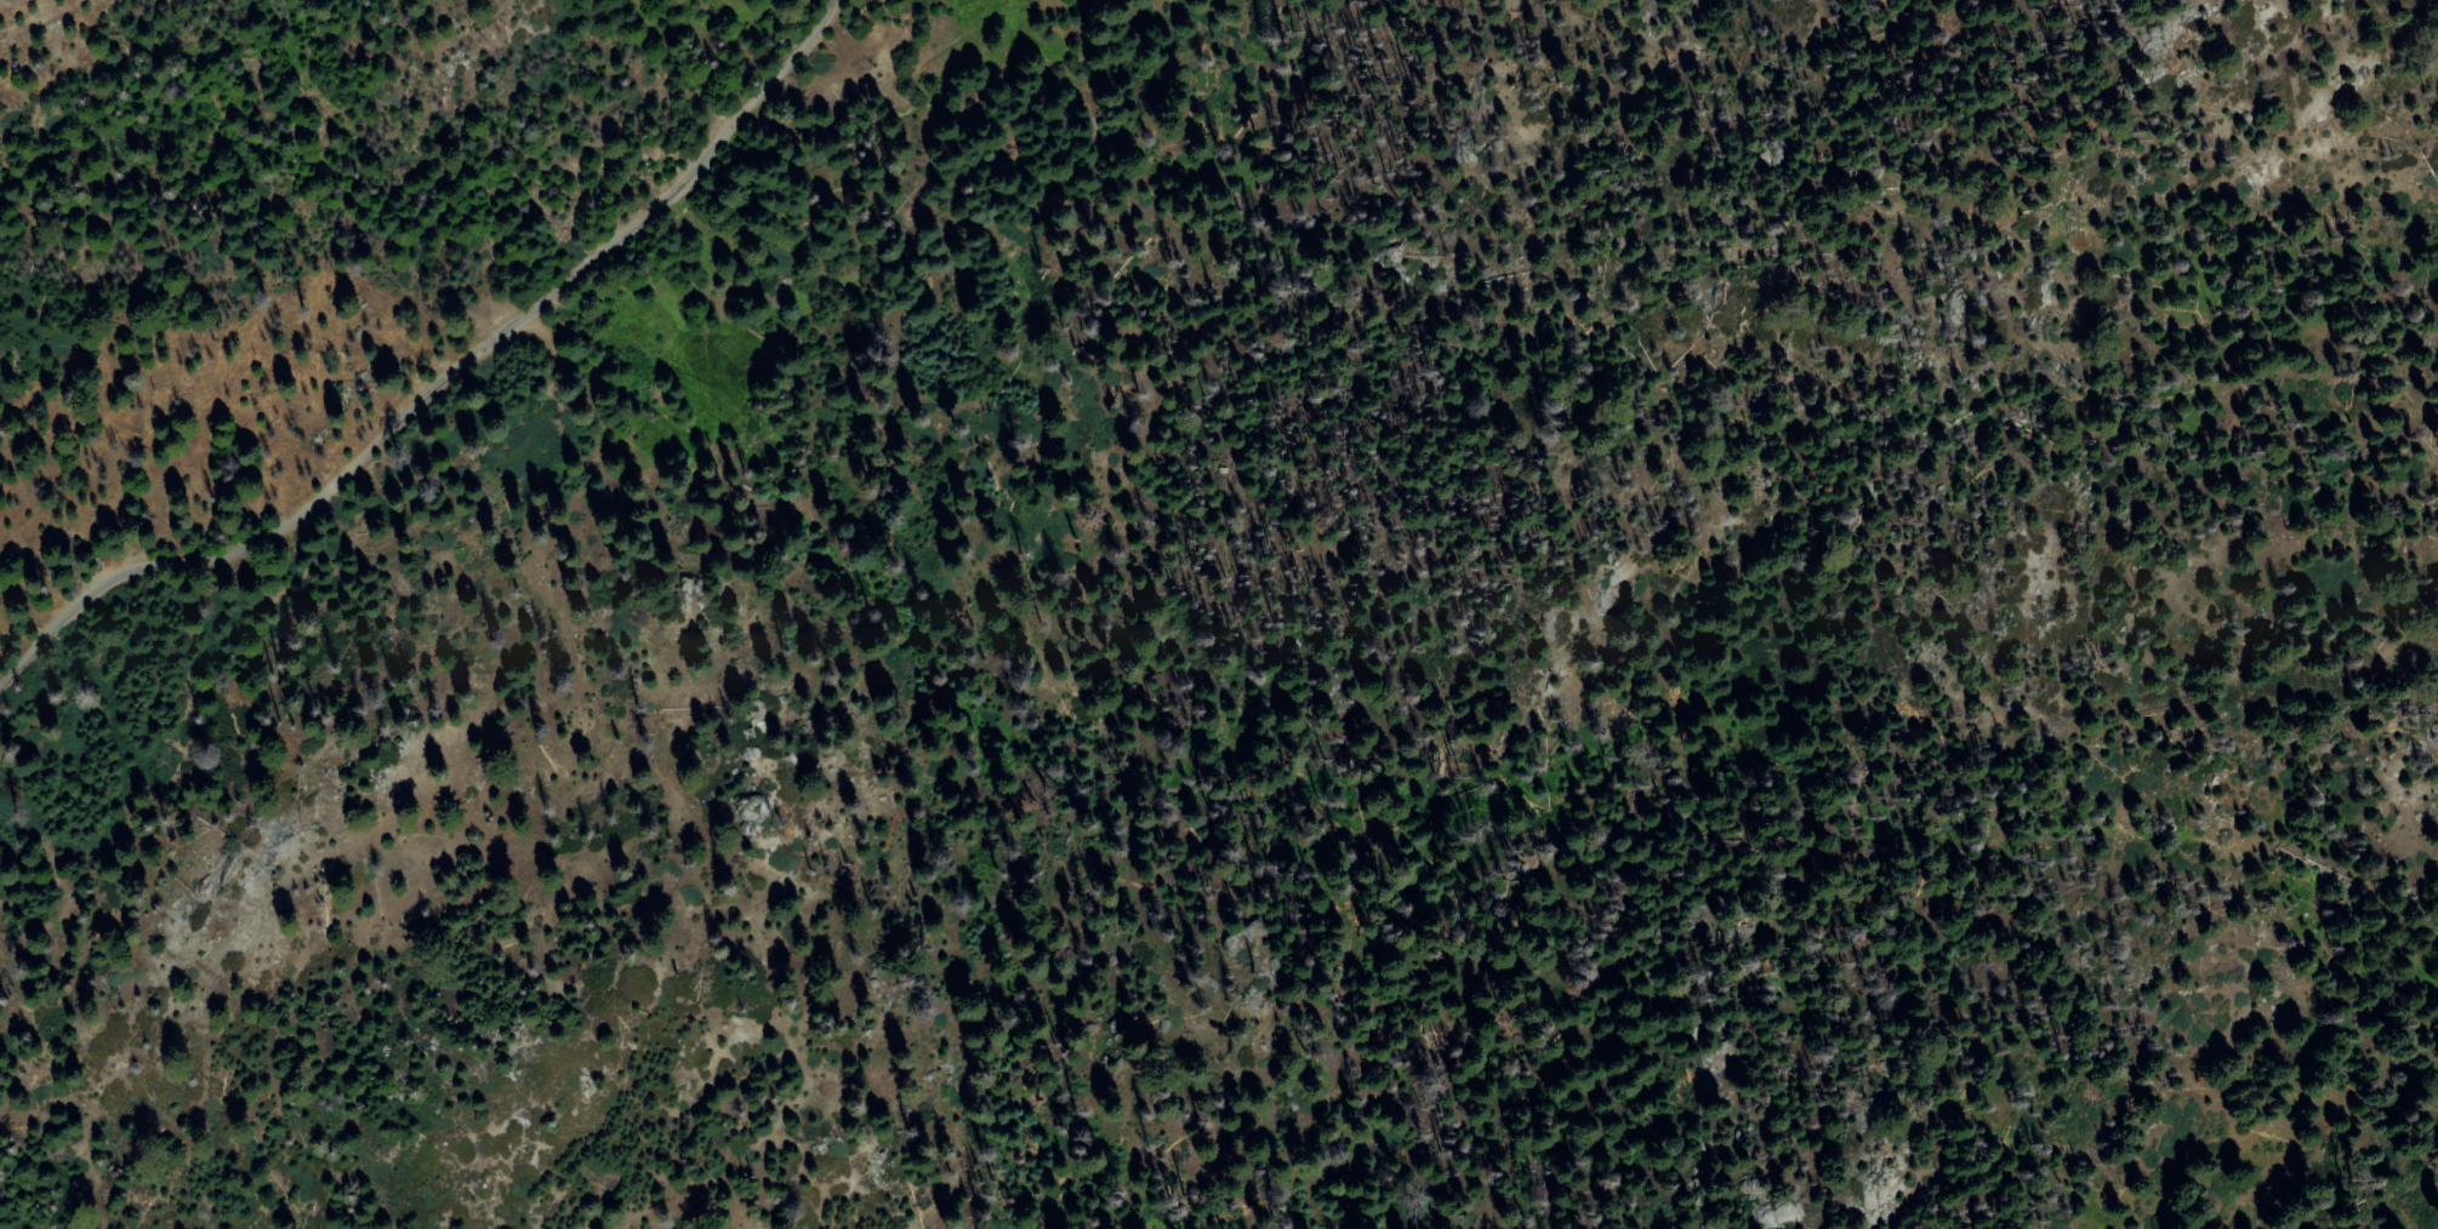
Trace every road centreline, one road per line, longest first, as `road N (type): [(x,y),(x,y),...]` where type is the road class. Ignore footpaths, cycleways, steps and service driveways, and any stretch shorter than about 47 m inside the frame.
road 1 (track): [(0,669),(156,560),(251,548),(372,439),(628,239),(782,76),(835,0)]

